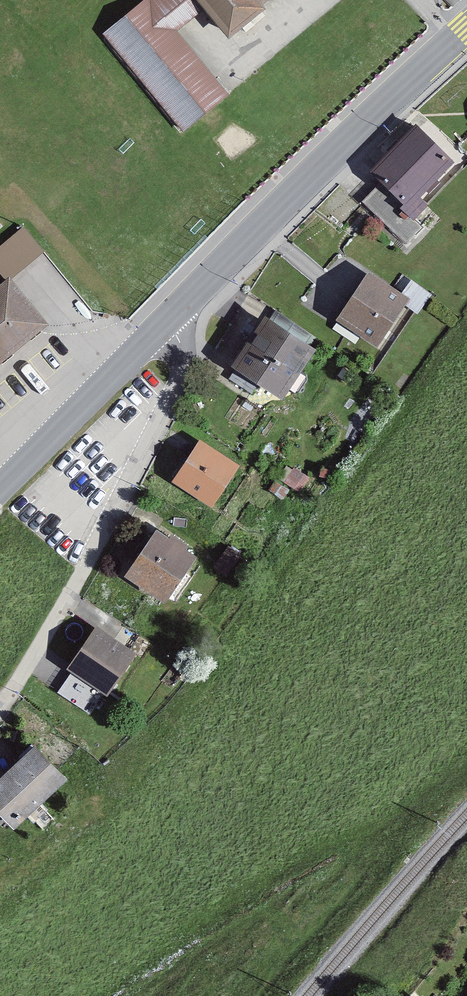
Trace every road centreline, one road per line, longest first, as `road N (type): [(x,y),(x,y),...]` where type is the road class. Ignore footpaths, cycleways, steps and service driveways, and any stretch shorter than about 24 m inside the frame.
road 1 (residential): [(0,704),(72,607),(165,427),(182,360),(166,325)]
road 2 (secondary): [(166,325),(466,31)]
road 3 (secondary): [(0,492),(166,325)]

